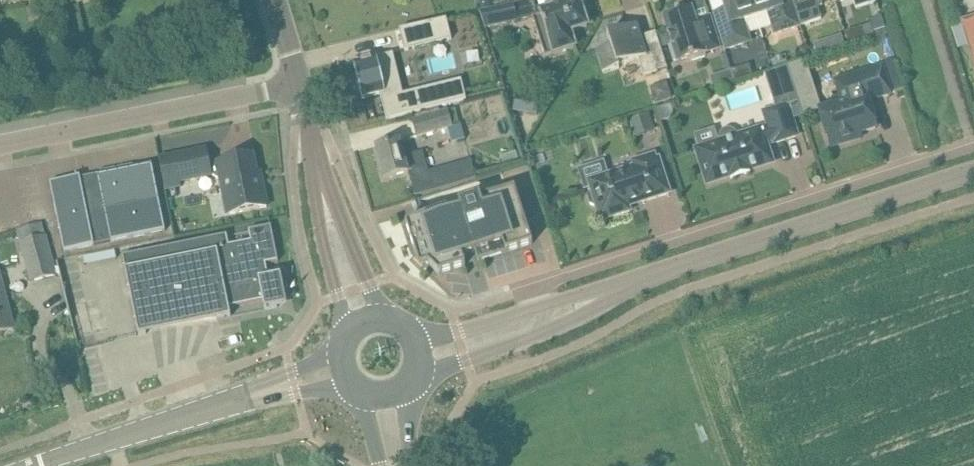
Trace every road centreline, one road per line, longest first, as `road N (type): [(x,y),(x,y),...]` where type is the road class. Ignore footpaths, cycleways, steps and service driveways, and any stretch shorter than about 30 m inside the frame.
road 1 (residential): [(973,148),(533,288),(540,308)]
road 2 (tertiary): [(619,289),(973,173)]
road 3 (residential): [(302,89),(0,148)]
road 4 (tertiary): [(30,465),(231,404)]
road 5 (tertiary): [(322,186),(341,341)]
road 6 (tertiary): [(394,320),(366,285),(322,186)]
road 7 (tertiary): [(414,376),(548,333)]
road 8 (tertiary): [(540,308),(413,337)]
road 9 (tertiary): [(231,404),(350,389)]

